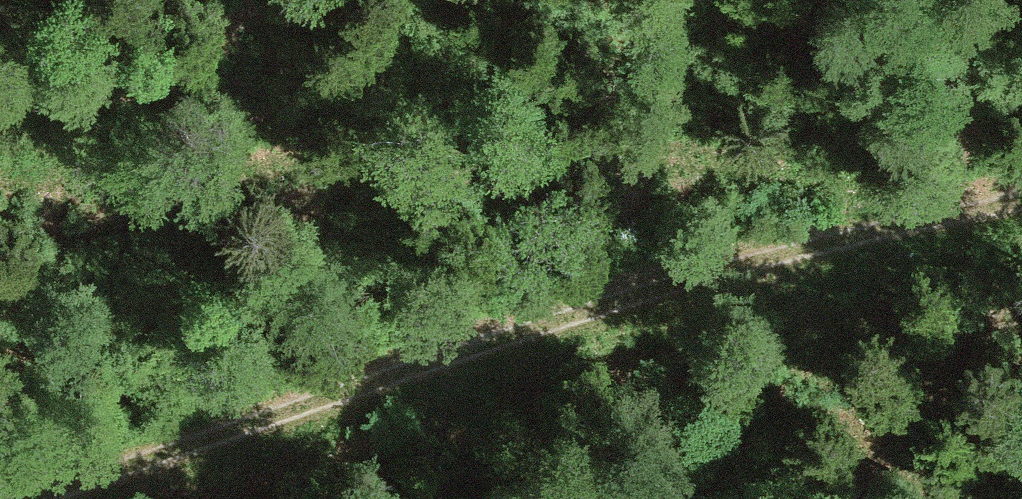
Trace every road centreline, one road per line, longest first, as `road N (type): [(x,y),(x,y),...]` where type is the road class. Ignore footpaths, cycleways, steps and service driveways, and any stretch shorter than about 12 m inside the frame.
road 1 (track): [(1021,207),(935,222),(458,357),(53,498)]
road 2 (track): [(935,222),(744,160),(508,142),(104,181),(0,177)]

